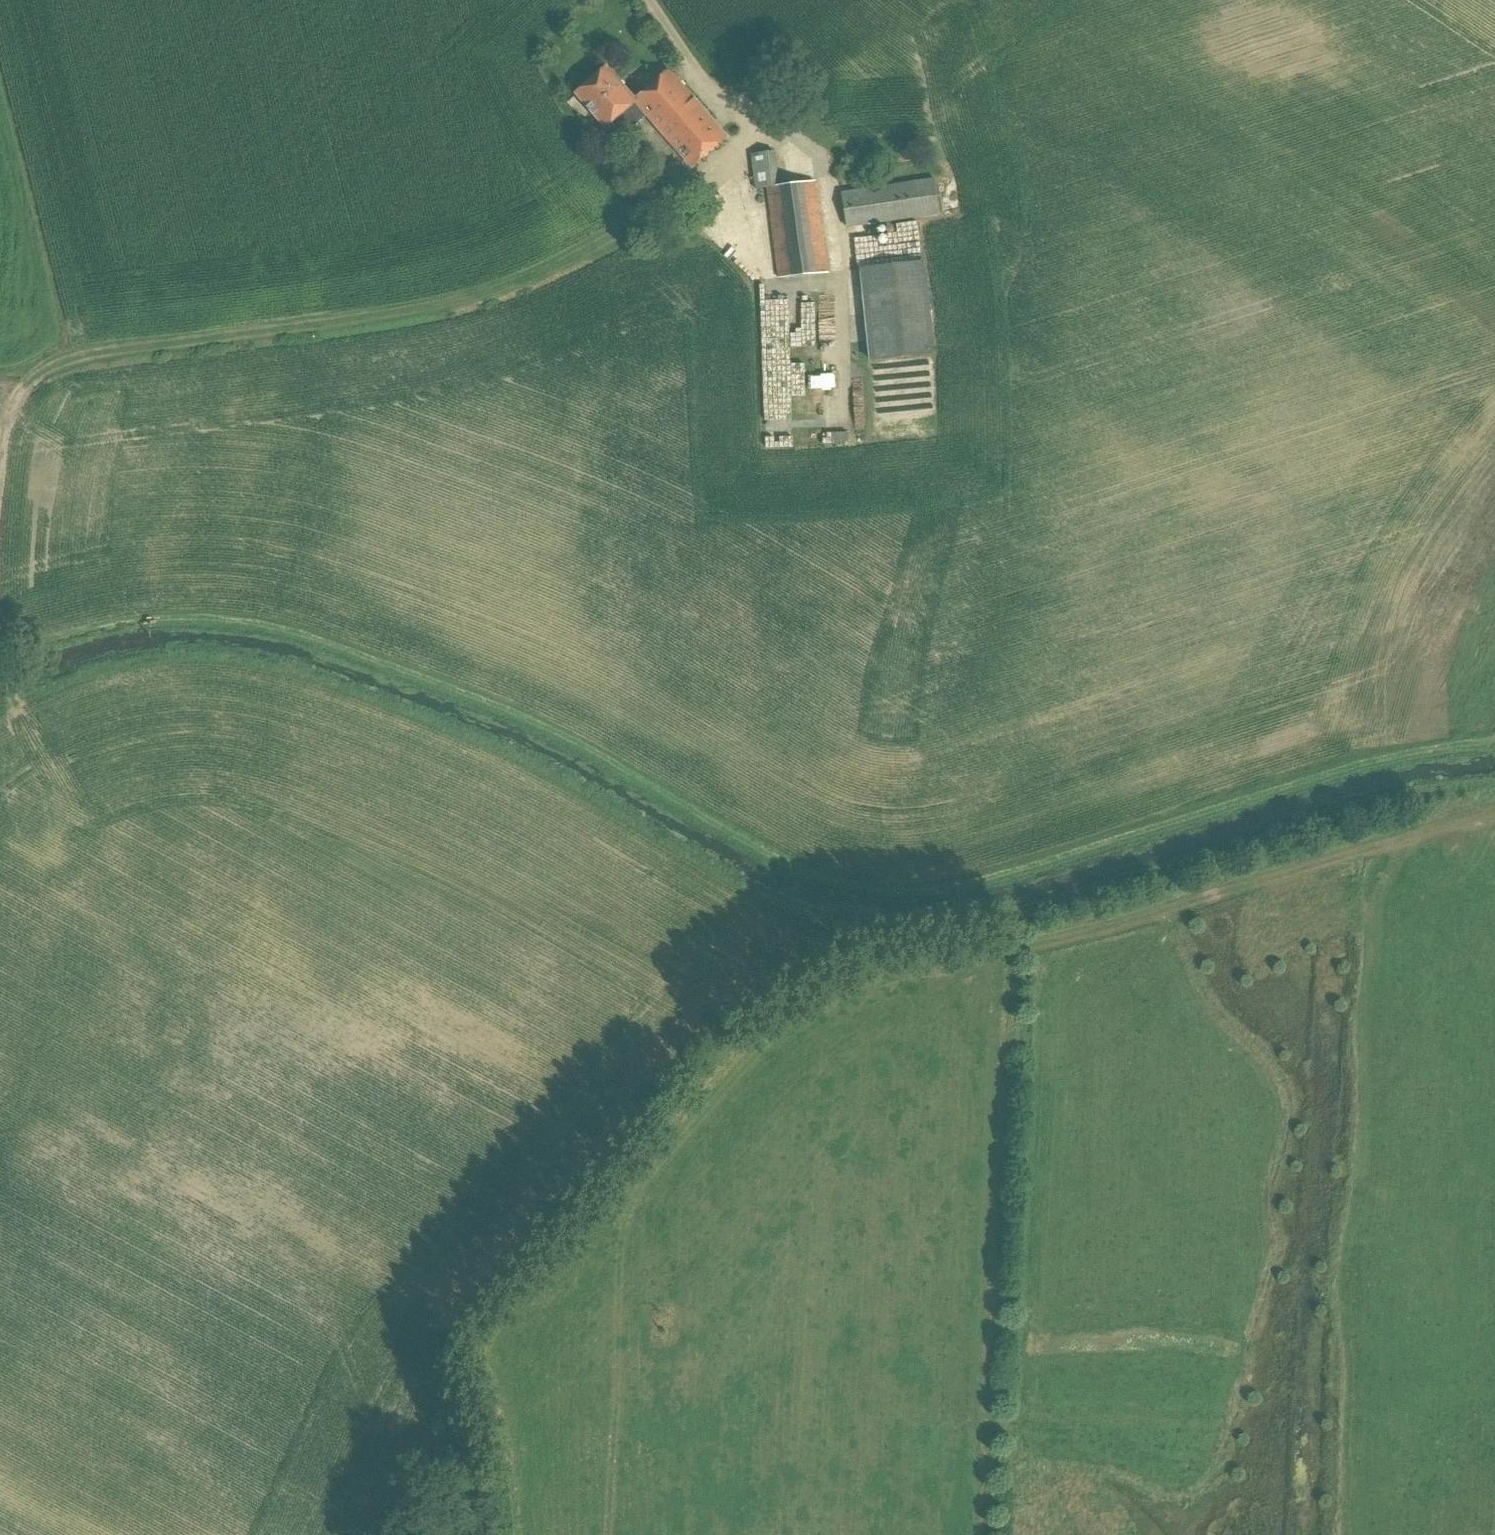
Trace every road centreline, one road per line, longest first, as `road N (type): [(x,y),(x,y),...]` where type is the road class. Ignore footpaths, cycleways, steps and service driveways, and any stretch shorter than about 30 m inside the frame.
road 1 (track): [(1052,944),(1494,824)]

